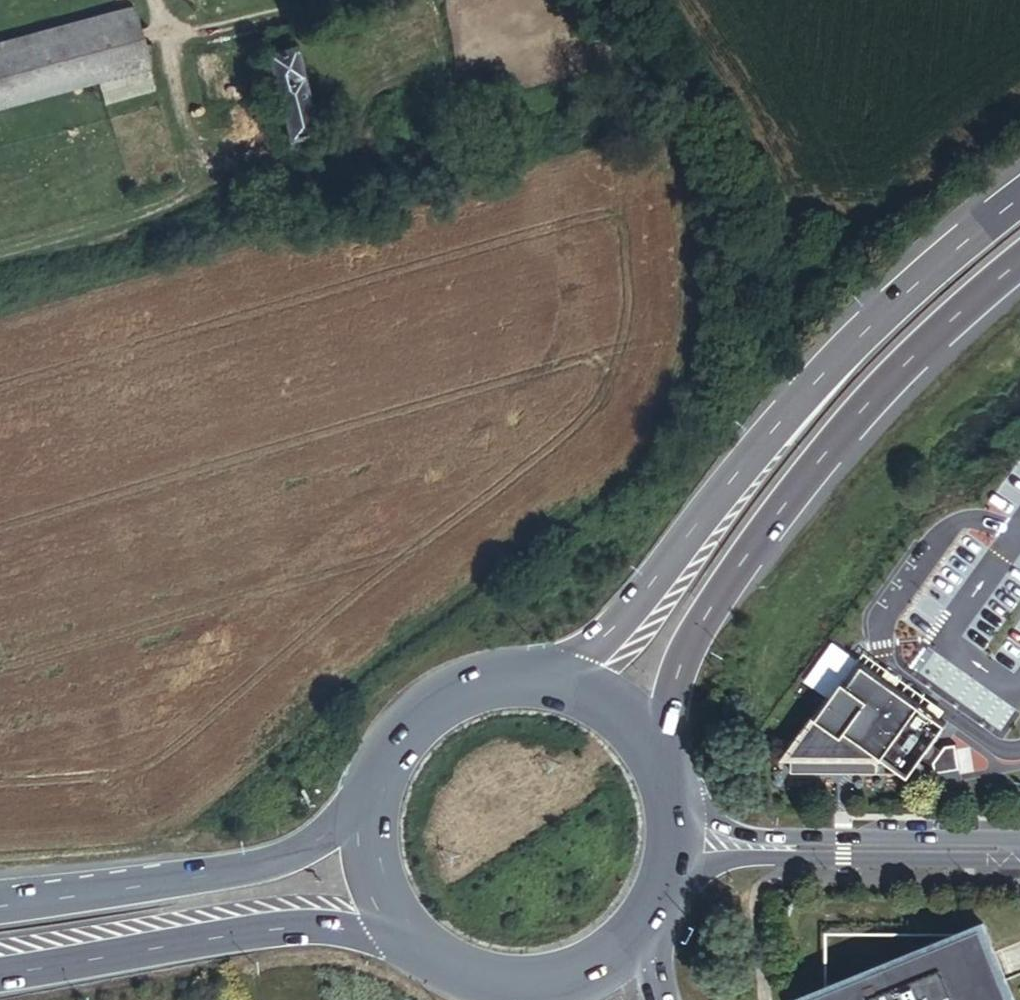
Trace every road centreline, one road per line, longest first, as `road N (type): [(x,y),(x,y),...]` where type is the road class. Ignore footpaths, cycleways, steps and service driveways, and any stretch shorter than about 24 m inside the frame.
road 1 (trunk): [(1019,191),(774,422),(613,630),(559,664),(519,674)]
road 2 (trunk): [(667,780),(671,713),(688,652),(750,548),(903,368),(1019,259)]
road 3 (trunk): [(0,975),(297,925),(379,932),(429,955)]
road 4 (trunk): [(376,783),(313,843),(259,864),(0,902)]
road 5 (unclassified): [(1019,847),(675,845)]
road 6 (primary): [(479,981),(555,986),(590,975),(641,936),(659,907)]
road 7 (primary): [(667,780),(632,719),(576,685),(519,674)]
road 8 (primary): [(519,674),(455,690),(426,709),(387,755),(376,783)]
road 9 (primary): [(376,783),(377,878),(404,929),(429,955)]

